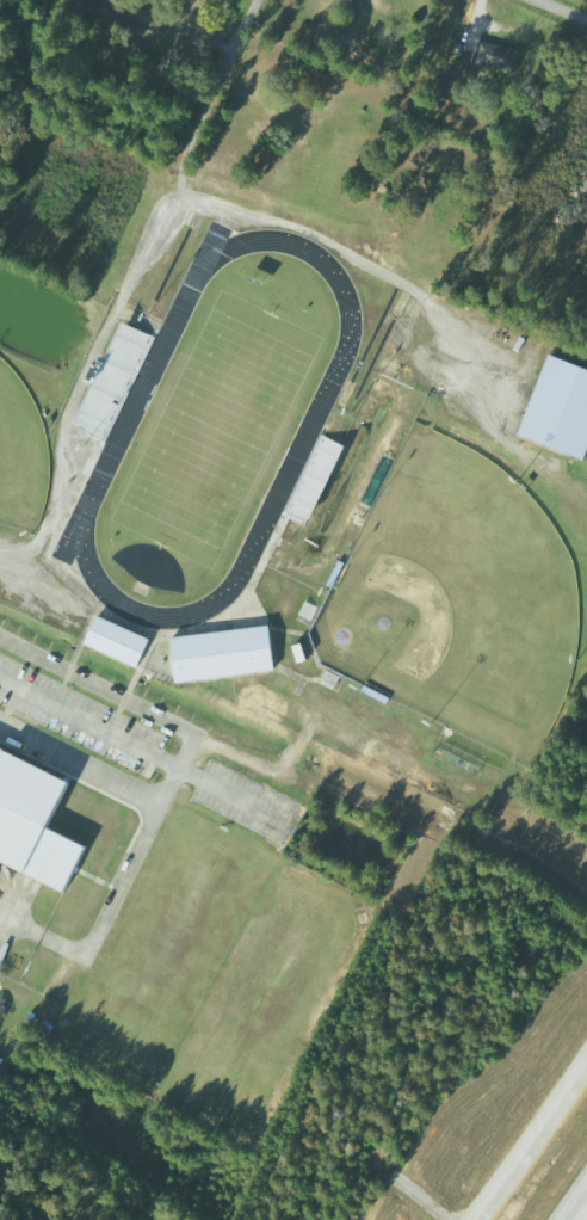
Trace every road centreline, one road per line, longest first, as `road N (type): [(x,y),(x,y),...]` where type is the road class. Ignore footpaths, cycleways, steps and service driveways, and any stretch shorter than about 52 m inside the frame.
road 1 (tertiary): [(586,1074),(475,1219)]

